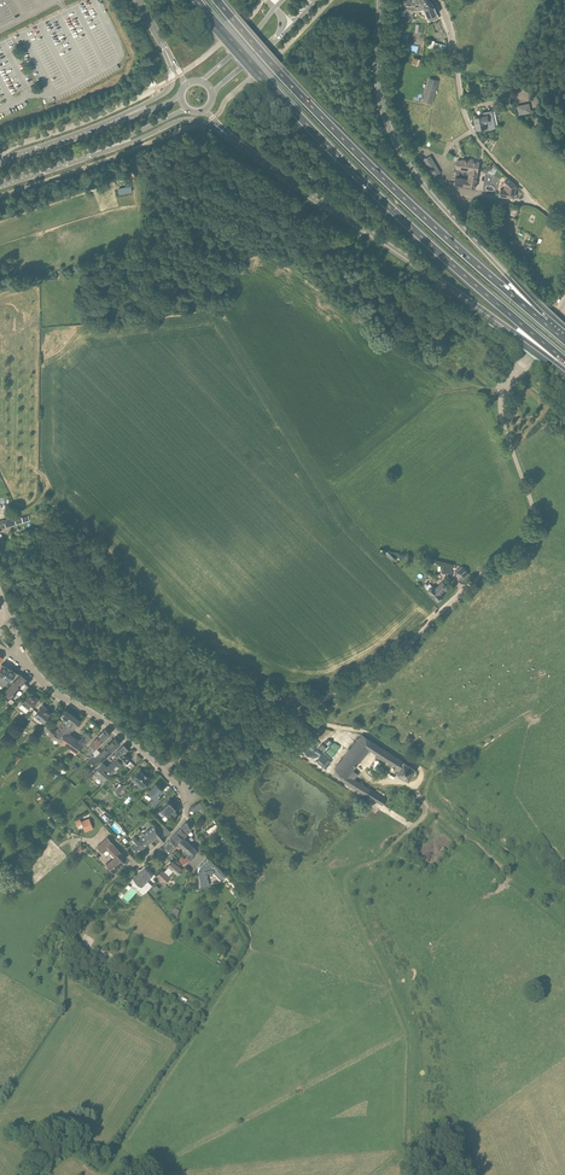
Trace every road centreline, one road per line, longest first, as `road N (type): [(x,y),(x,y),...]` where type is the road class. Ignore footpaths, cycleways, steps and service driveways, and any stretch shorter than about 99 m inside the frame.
road 1 (unclassified): [(186,759),(263,704),(328,698),(393,660),(471,584),(529,541),(536,517),(503,421),(502,393),(558,316)]
road 2 (trunk): [(197,0),(363,181),(564,361)]
road 3 (trunk): [(541,320),(340,136),(218,0)]
road 4 (trunk): [(230,134),(564,365)]
road 5 (track): [(430,809),(369,866),(358,899),(410,1035),(411,1149)]
road 6 (trunk): [(541,320),(397,148),(380,98),(380,0)]
road 7 (track): [(564,925),(430,809)]
road 8 (residential): [(159,765),(21,659)]
road 9 (unclassified): [(456,60),(472,131),(530,201)]
road 10 (trunk): [(85,156),(181,120),(230,134)]

